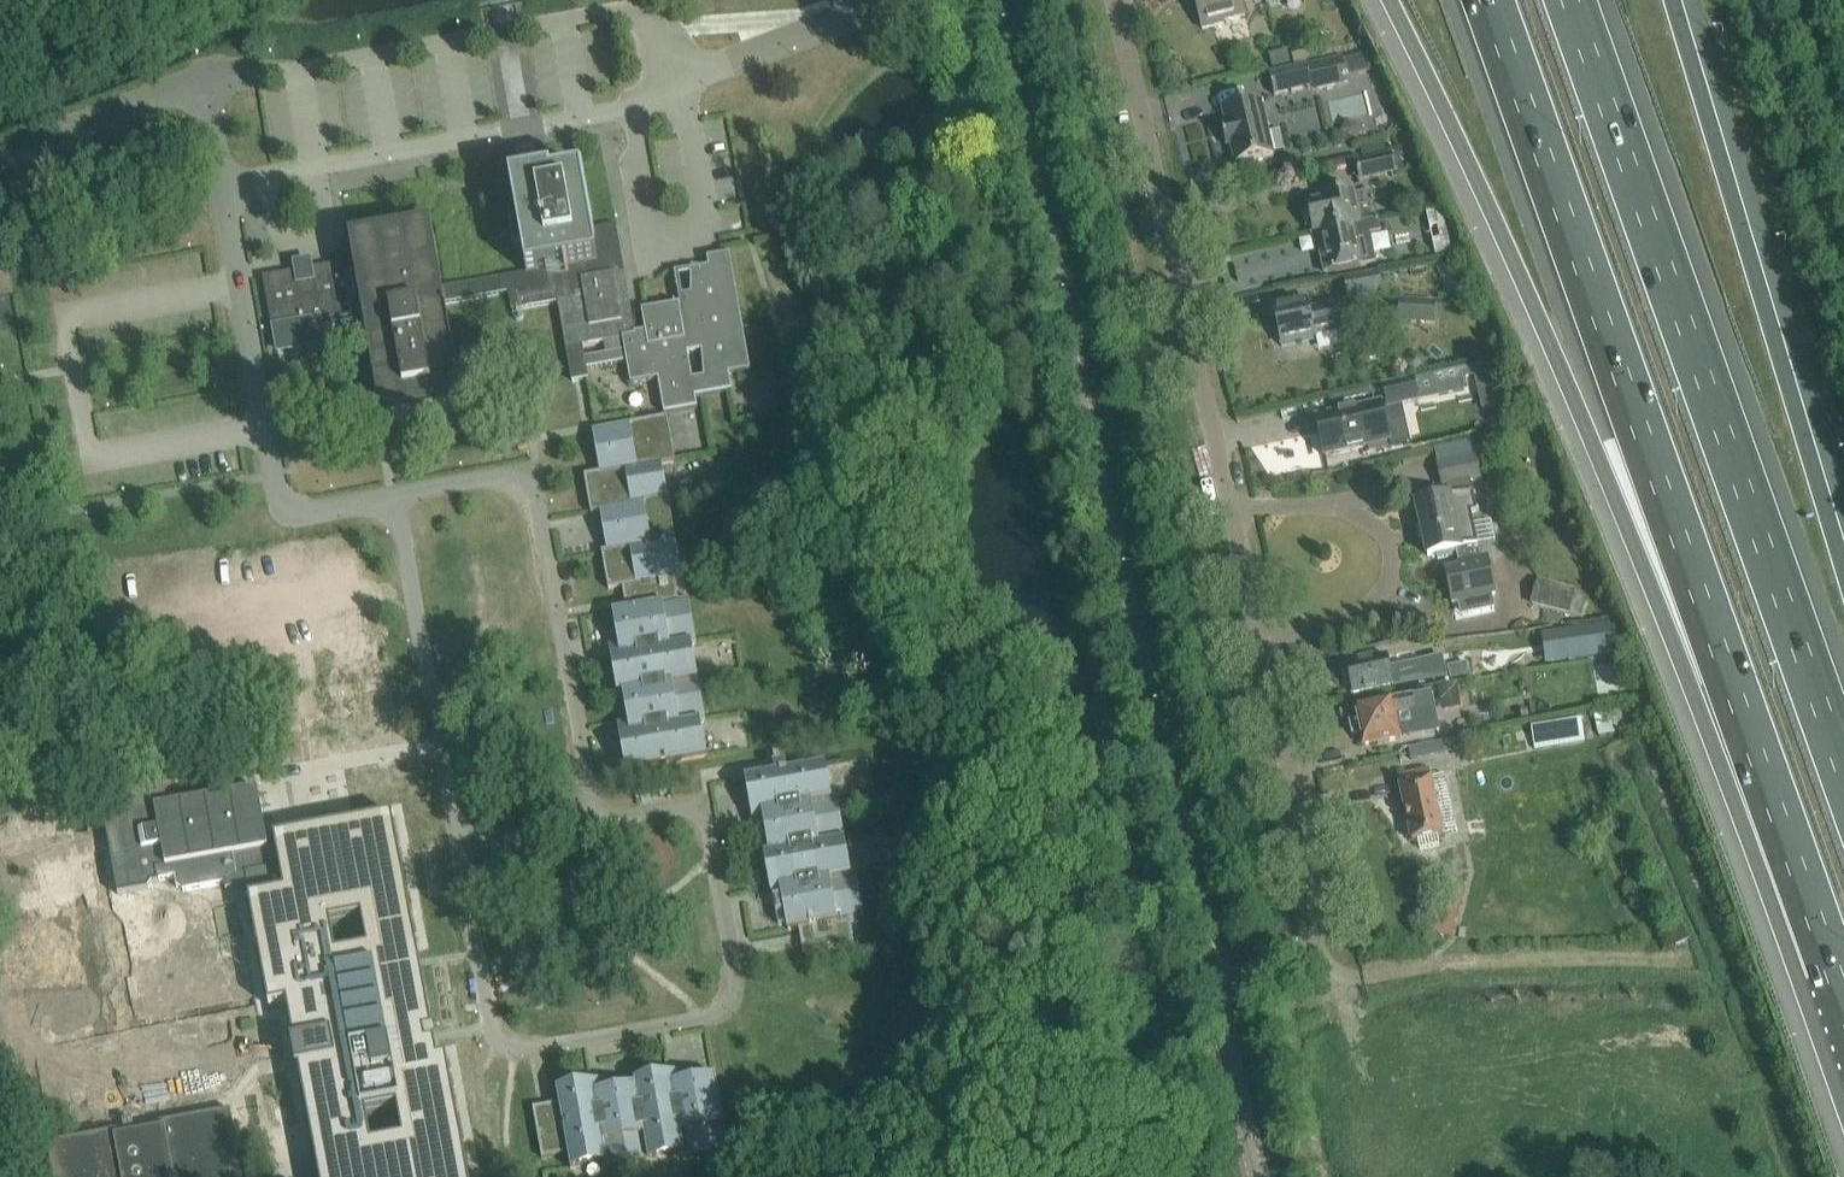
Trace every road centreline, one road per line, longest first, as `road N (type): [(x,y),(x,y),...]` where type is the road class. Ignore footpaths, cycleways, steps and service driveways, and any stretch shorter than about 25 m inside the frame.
road 1 (residential): [(1211,984),(1302,956),(1318,930),(1320,904),(1117,0)]
road 2 (motorway): [(1387,0),(1474,170),(1823,946)]
road 3 (tertiary): [(1211,984),(992,0)]
road 4 (motorway): [(1485,0),(1823,946)]
road 5 (motorway): [(1843,769),(1567,0)]
road 6 (residential): [(595,821),(693,807),(703,813),(735,980),(725,1012),(530,1049),(497,1045),(458,847)]
road 7 (motorway): [(1843,570),(1674,0)]
road 8 (unclassified): [(225,180),(656,104),(694,74)]
road 9 (residential): [(394,497),(520,473),(540,511),(595,821)]
road 10 (residential): [(225,180),(280,496),(302,513),(394,497)]
road 11 (residential): [(458,847),(394,497)]
road 12 (unclassified): [(1843,298),(1752,0)]
road 13 (unclassified): [(0,155),(195,77)]
road 14 (tertiary): [(1257,1176),(1211,984)]
road 15 (residential): [(458,847),(595,821)]

